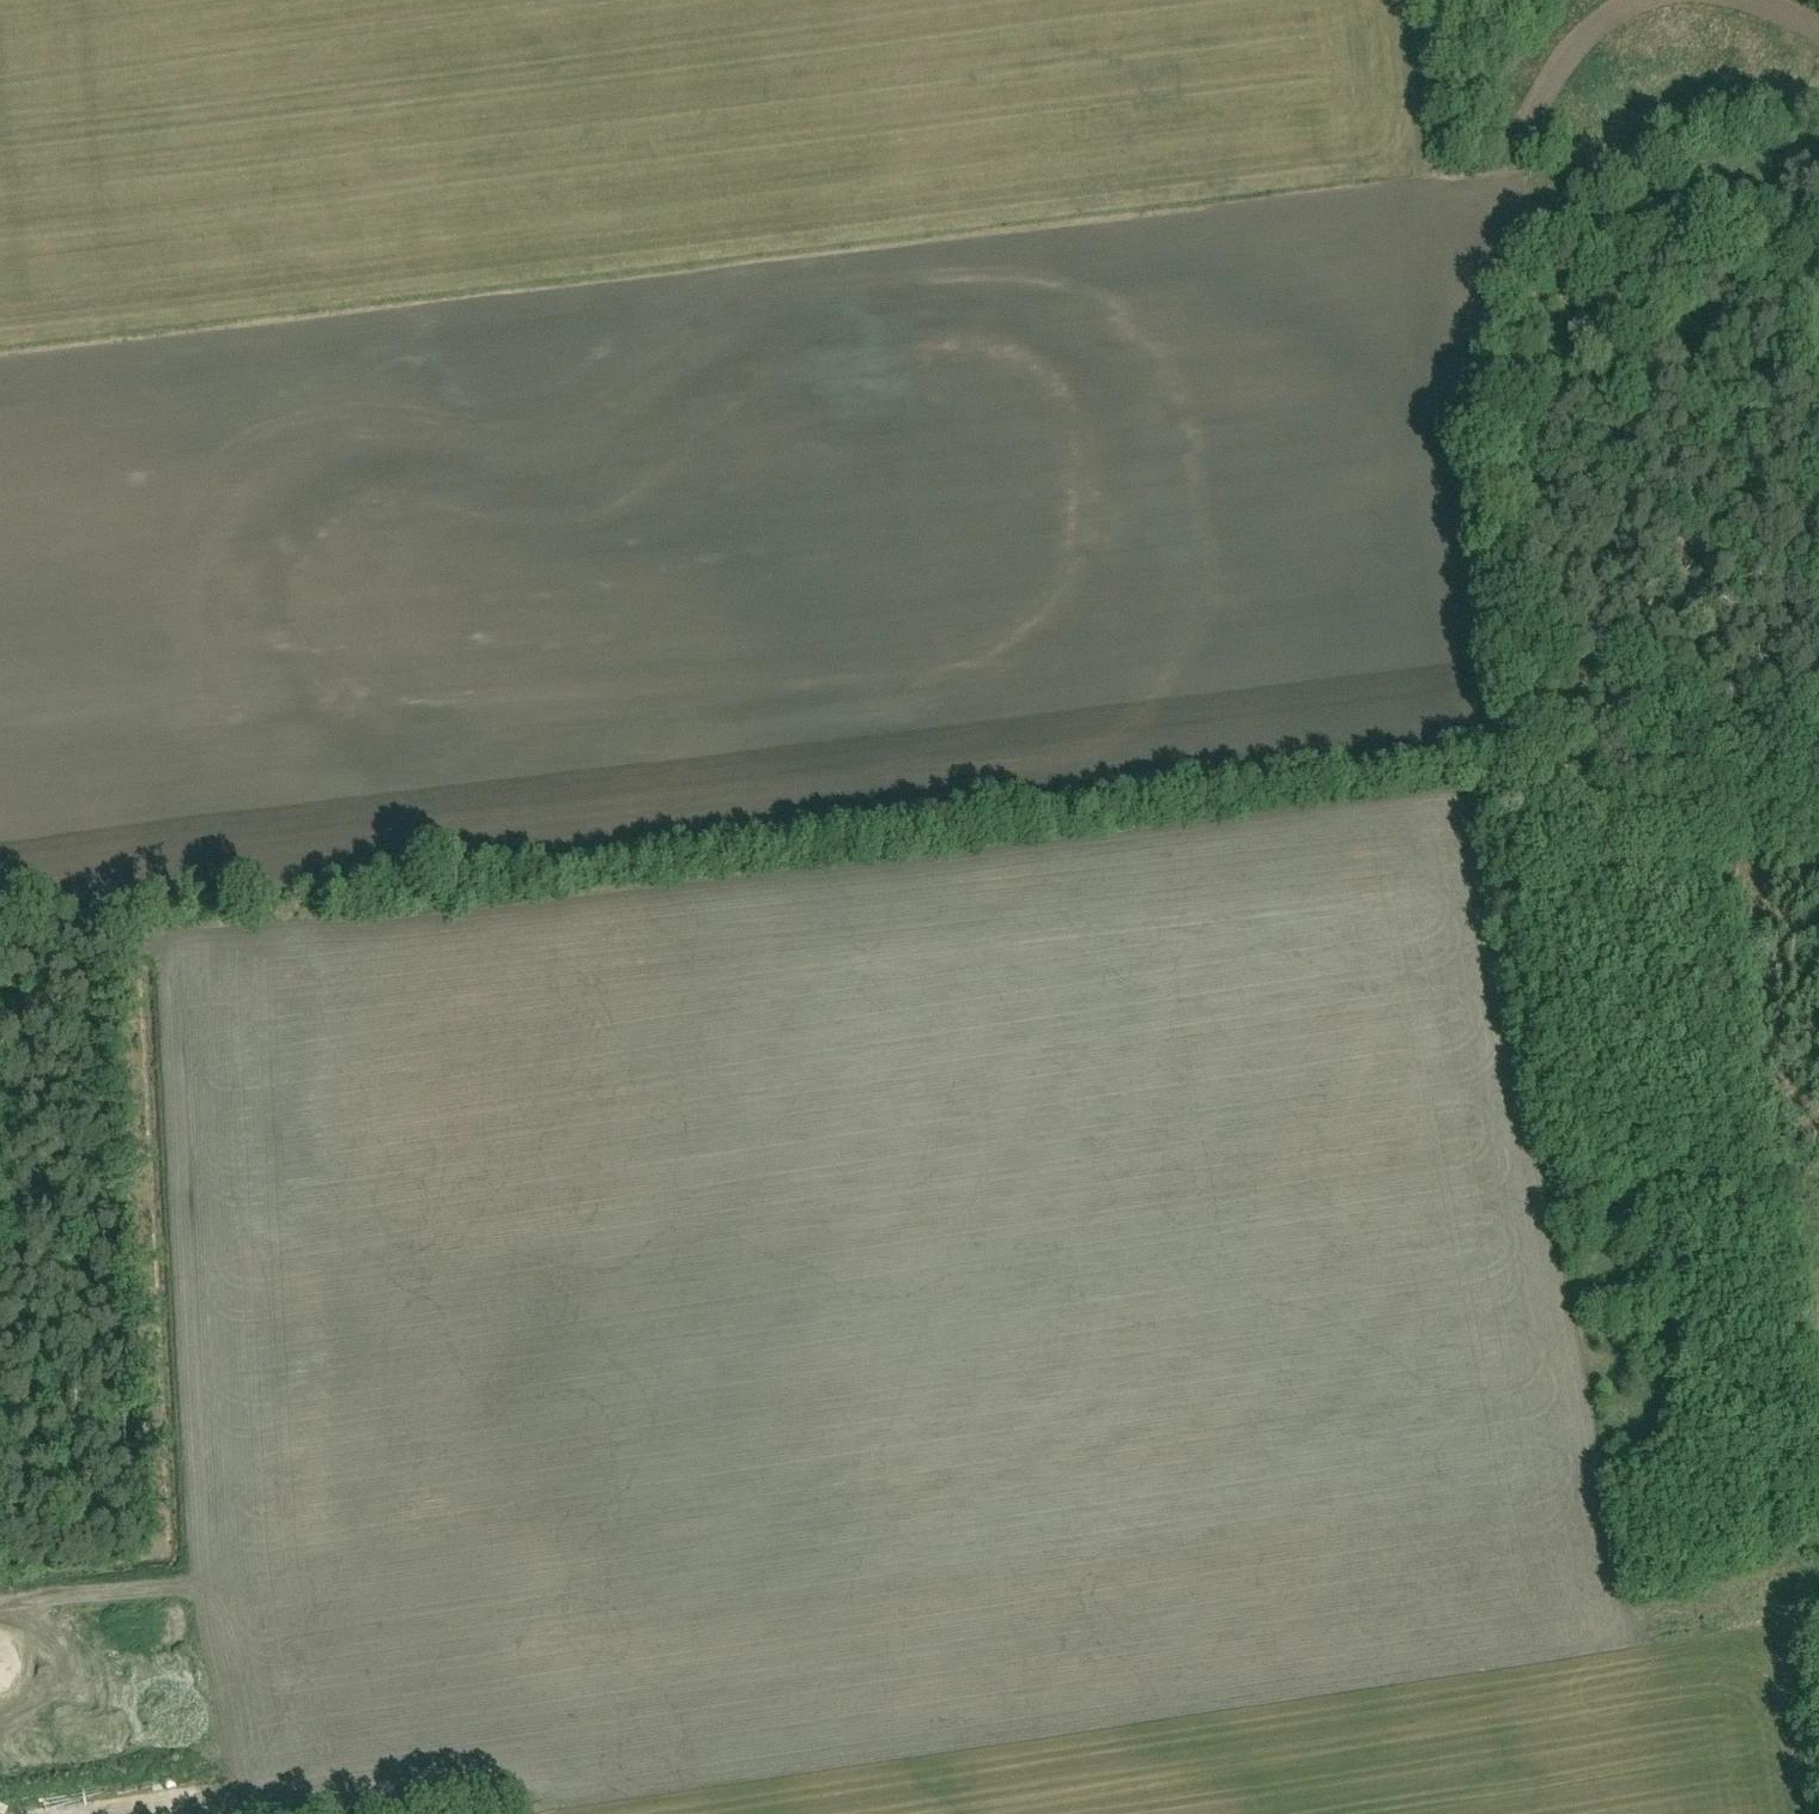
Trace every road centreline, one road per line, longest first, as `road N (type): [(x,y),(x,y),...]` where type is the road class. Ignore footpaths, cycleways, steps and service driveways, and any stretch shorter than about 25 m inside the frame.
road 1 (track): [(0,1608),(74,1593),(234,1593)]

